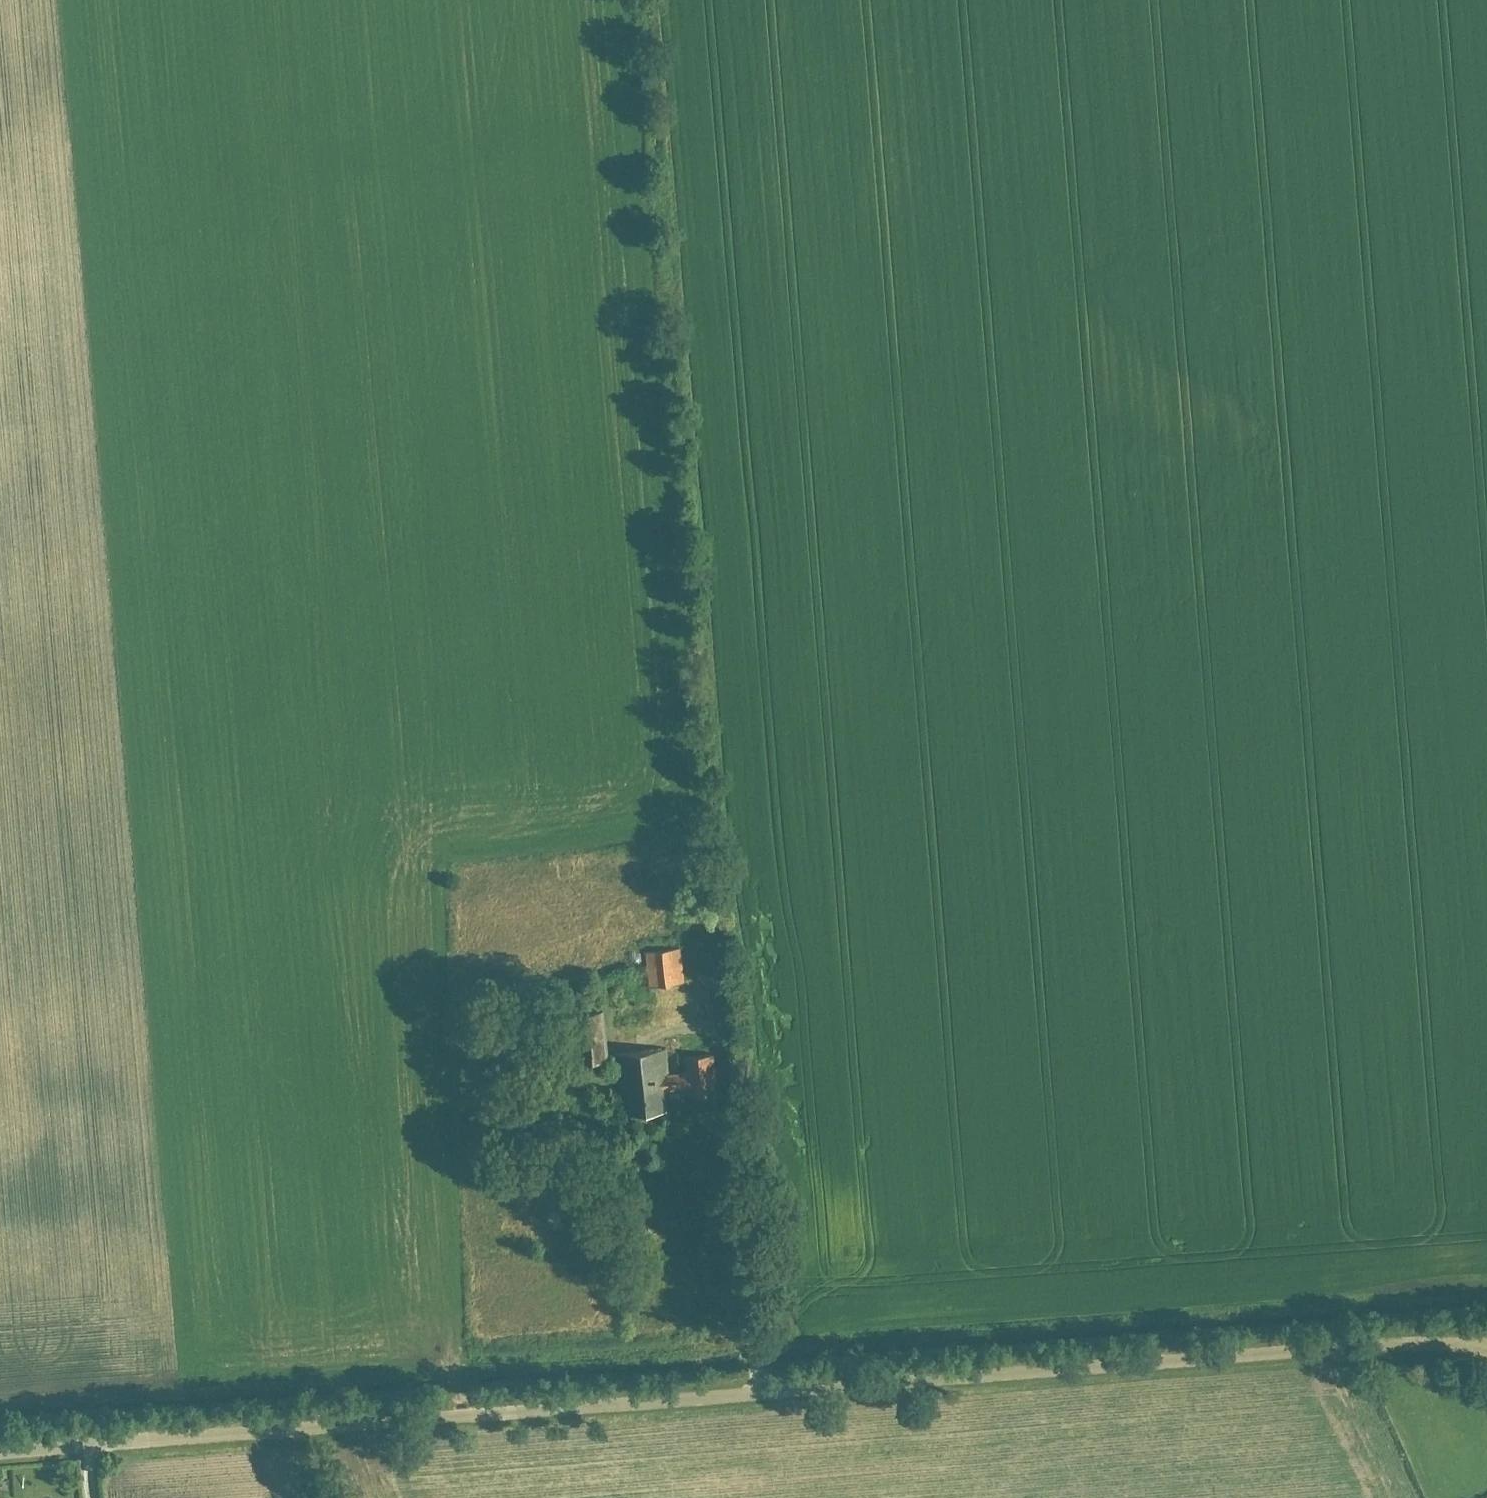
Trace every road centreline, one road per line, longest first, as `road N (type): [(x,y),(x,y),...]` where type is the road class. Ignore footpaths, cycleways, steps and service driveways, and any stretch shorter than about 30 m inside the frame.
road 1 (residential): [(0,1441),(799,1378),(1354,1345),(1486,1347)]

